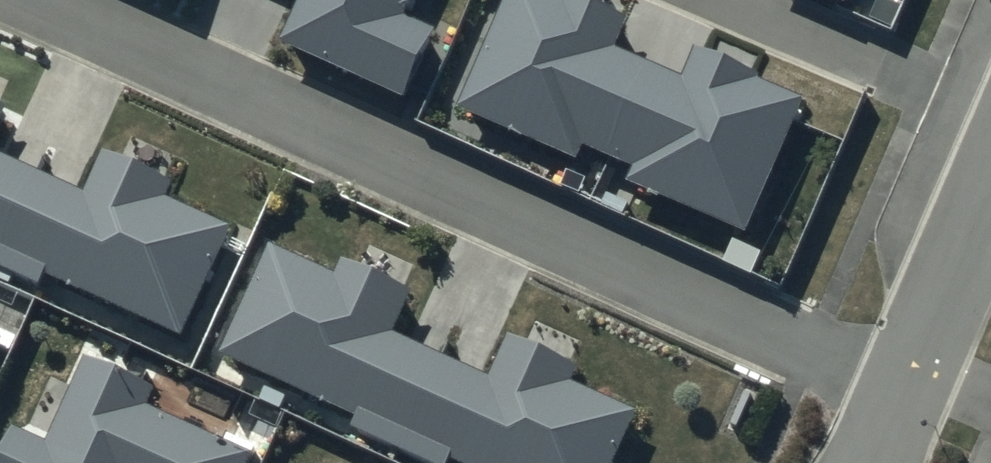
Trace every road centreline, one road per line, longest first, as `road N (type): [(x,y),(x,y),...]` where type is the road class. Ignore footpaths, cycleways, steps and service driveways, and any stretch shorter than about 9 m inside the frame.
road 1 (residential): [(900,391),(36,0)]
road 2 (residential): [(900,391),(990,180)]

